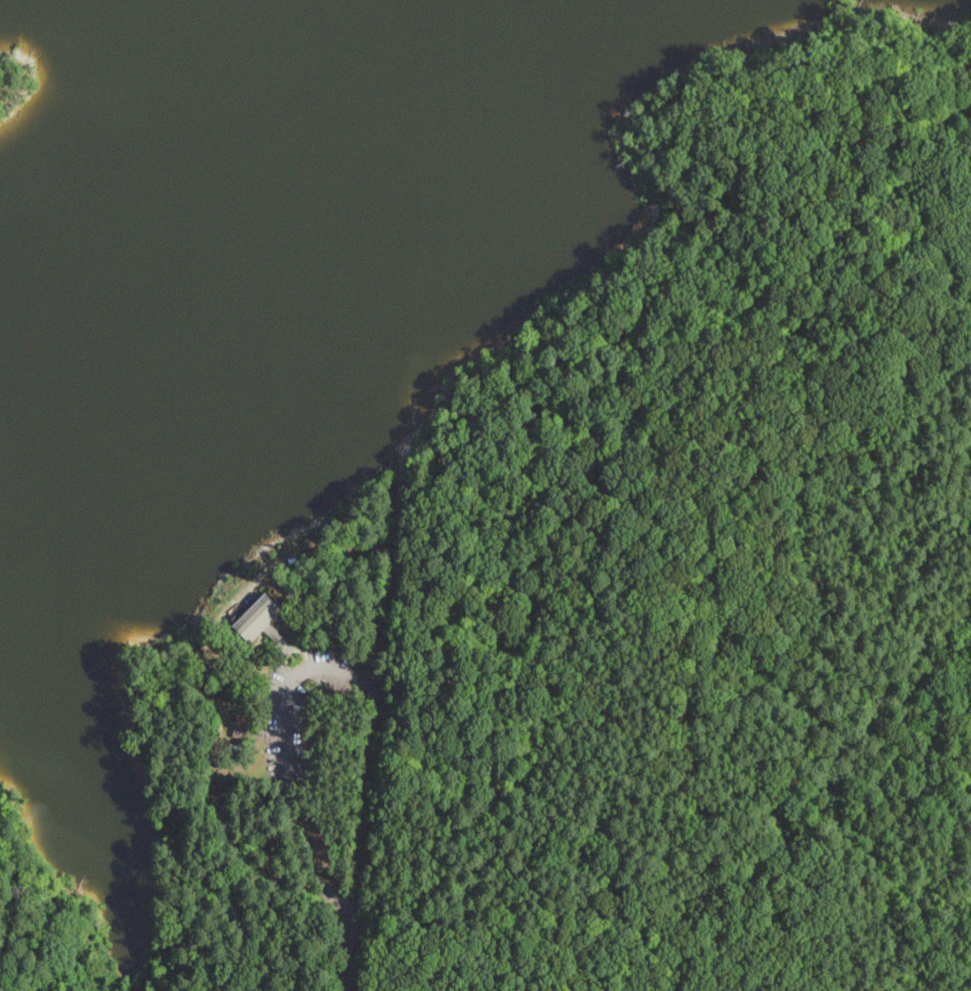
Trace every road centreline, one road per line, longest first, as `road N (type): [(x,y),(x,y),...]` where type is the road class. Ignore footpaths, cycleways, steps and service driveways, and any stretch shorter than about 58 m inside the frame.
road 1 (residential): [(351,990),(380,703),(373,669),(386,644),(398,538)]

